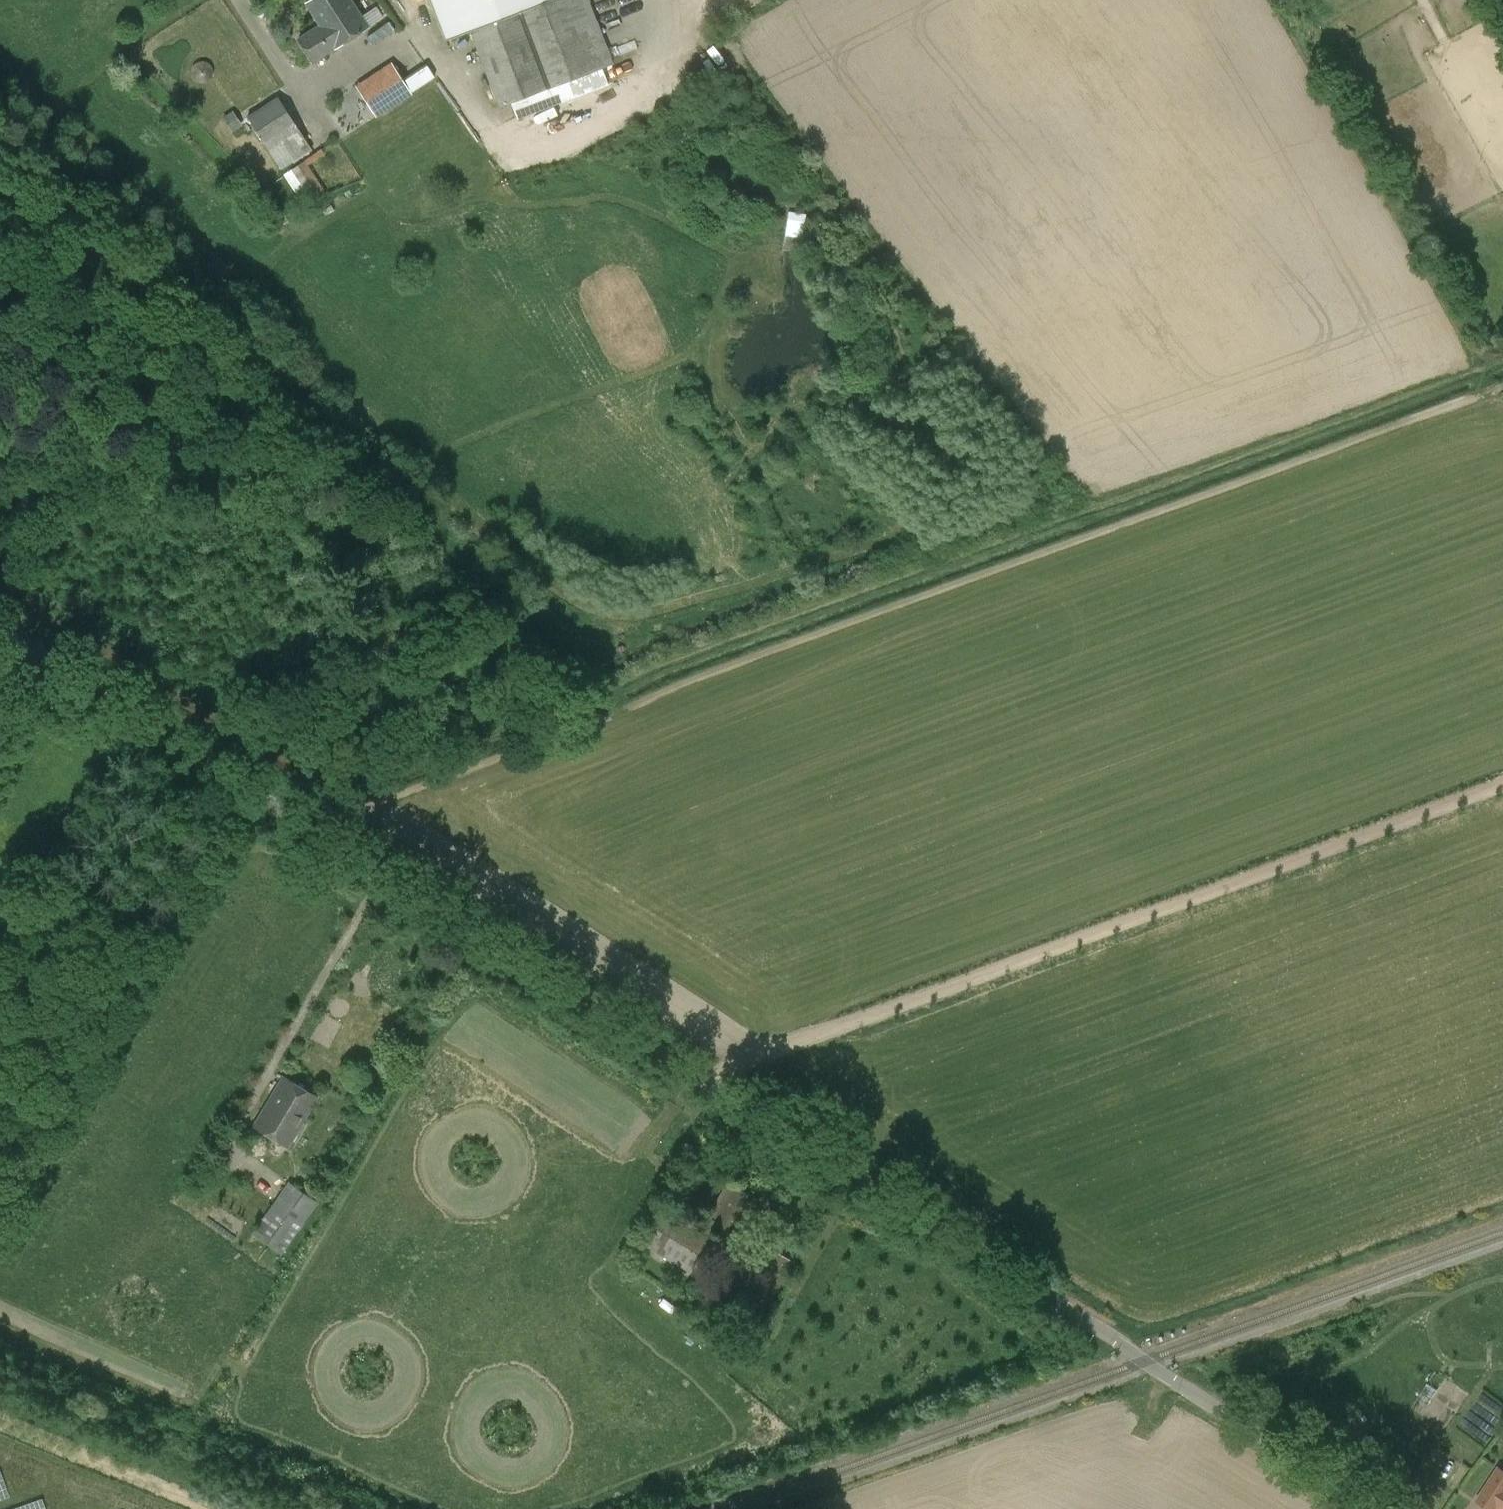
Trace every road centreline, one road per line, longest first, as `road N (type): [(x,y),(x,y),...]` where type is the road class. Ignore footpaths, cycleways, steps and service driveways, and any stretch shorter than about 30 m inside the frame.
road 1 (unclassified): [(1380,1508),(0,619)]

